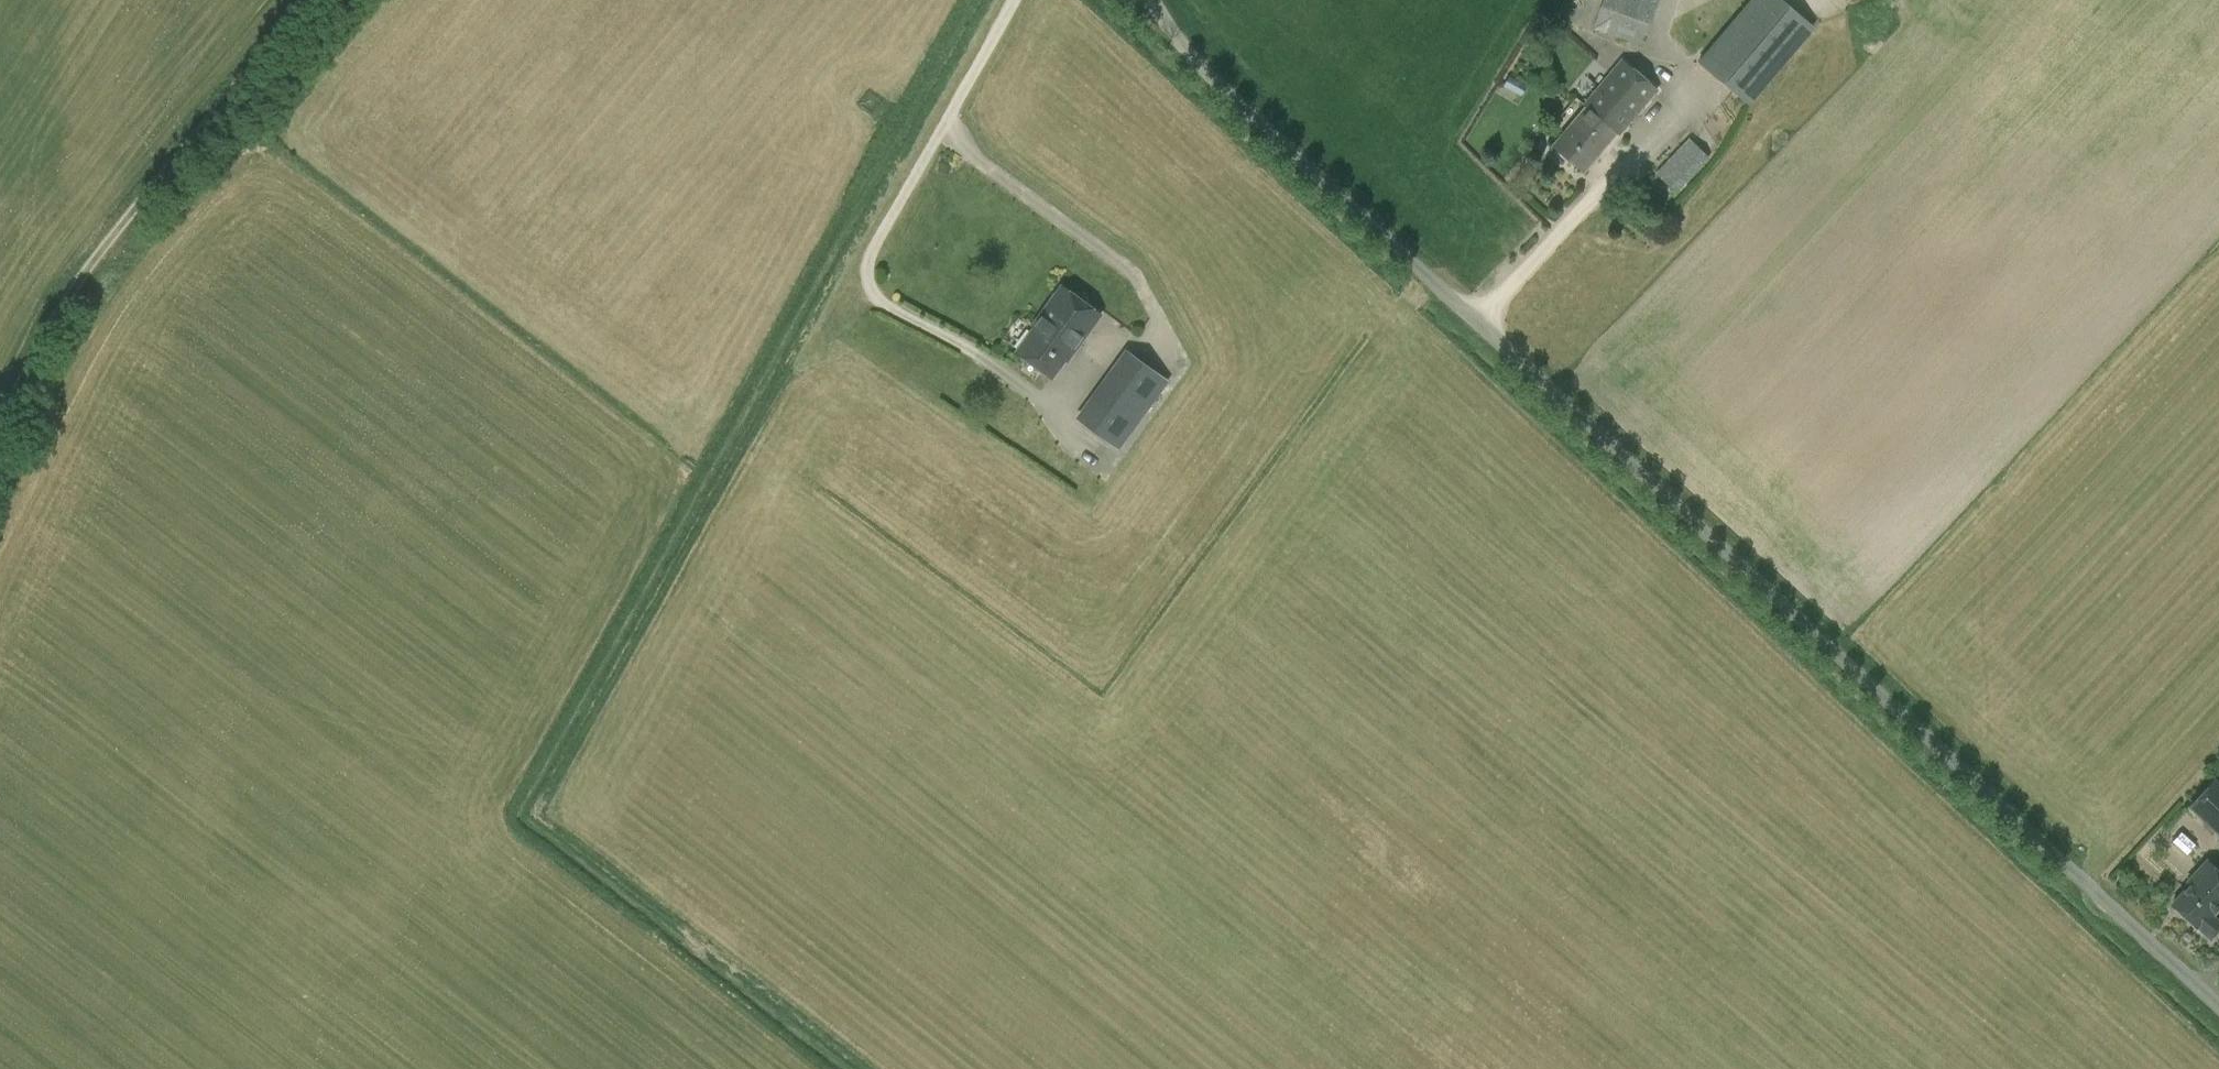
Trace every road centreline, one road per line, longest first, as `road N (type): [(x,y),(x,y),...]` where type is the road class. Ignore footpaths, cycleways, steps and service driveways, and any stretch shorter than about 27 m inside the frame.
road 1 (unclassified): [(2218,1005),(1218,83),(1151,0)]
road 2 (track): [(0,426),(55,311),(88,265),(315,0)]

